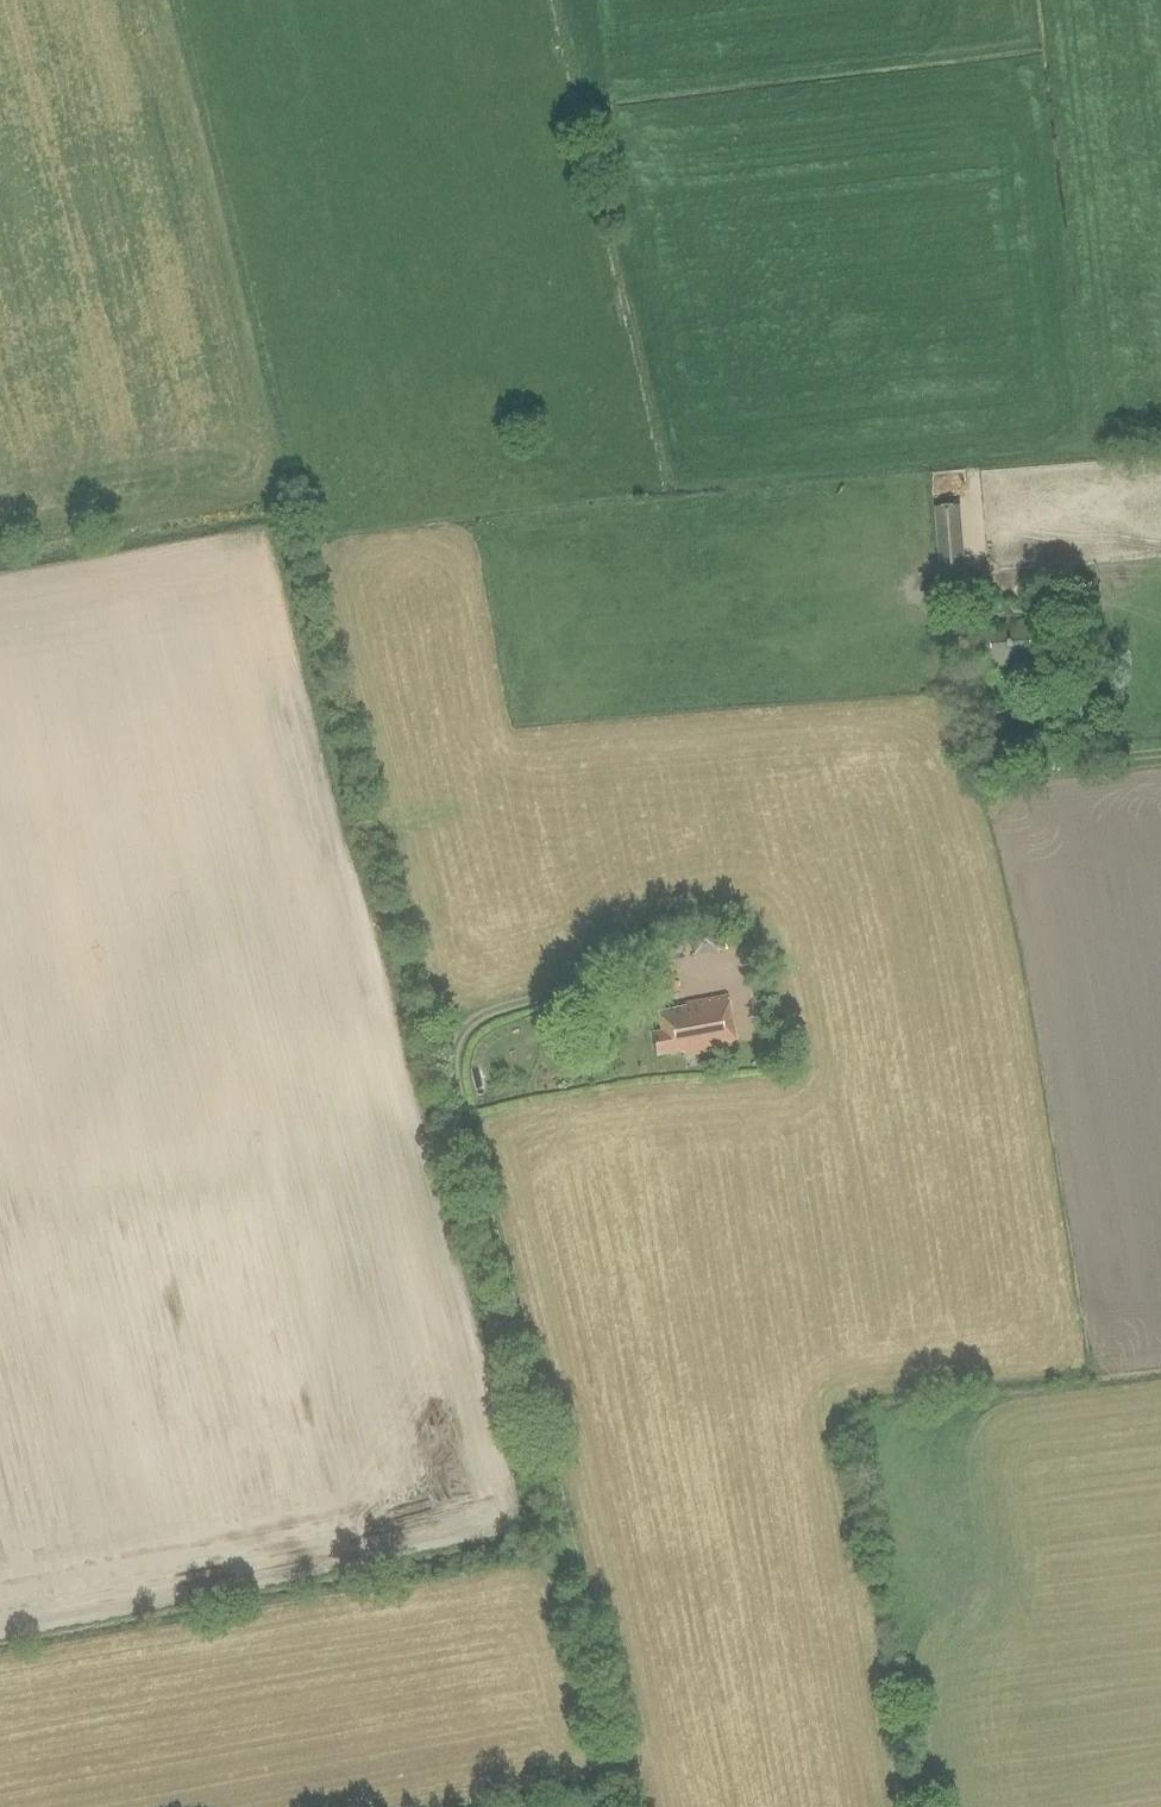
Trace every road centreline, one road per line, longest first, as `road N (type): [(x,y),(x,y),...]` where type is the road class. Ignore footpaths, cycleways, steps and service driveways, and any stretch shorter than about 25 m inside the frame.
road 1 (track): [(639,1806),(452,1056),(466,1029),(610,960),(733,938)]

